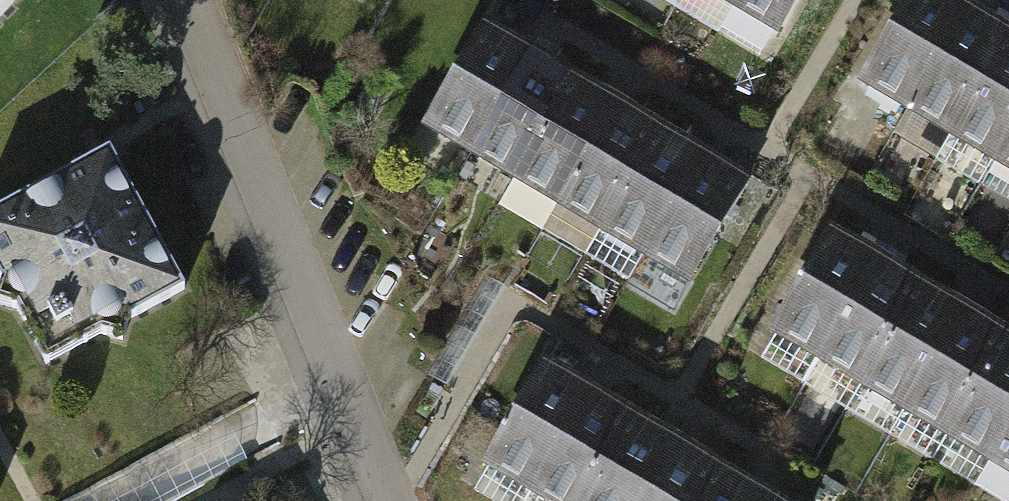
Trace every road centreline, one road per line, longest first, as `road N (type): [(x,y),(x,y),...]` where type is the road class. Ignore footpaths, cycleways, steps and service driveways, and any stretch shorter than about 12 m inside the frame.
road 1 (residential): [(382,500),(180,0)]

